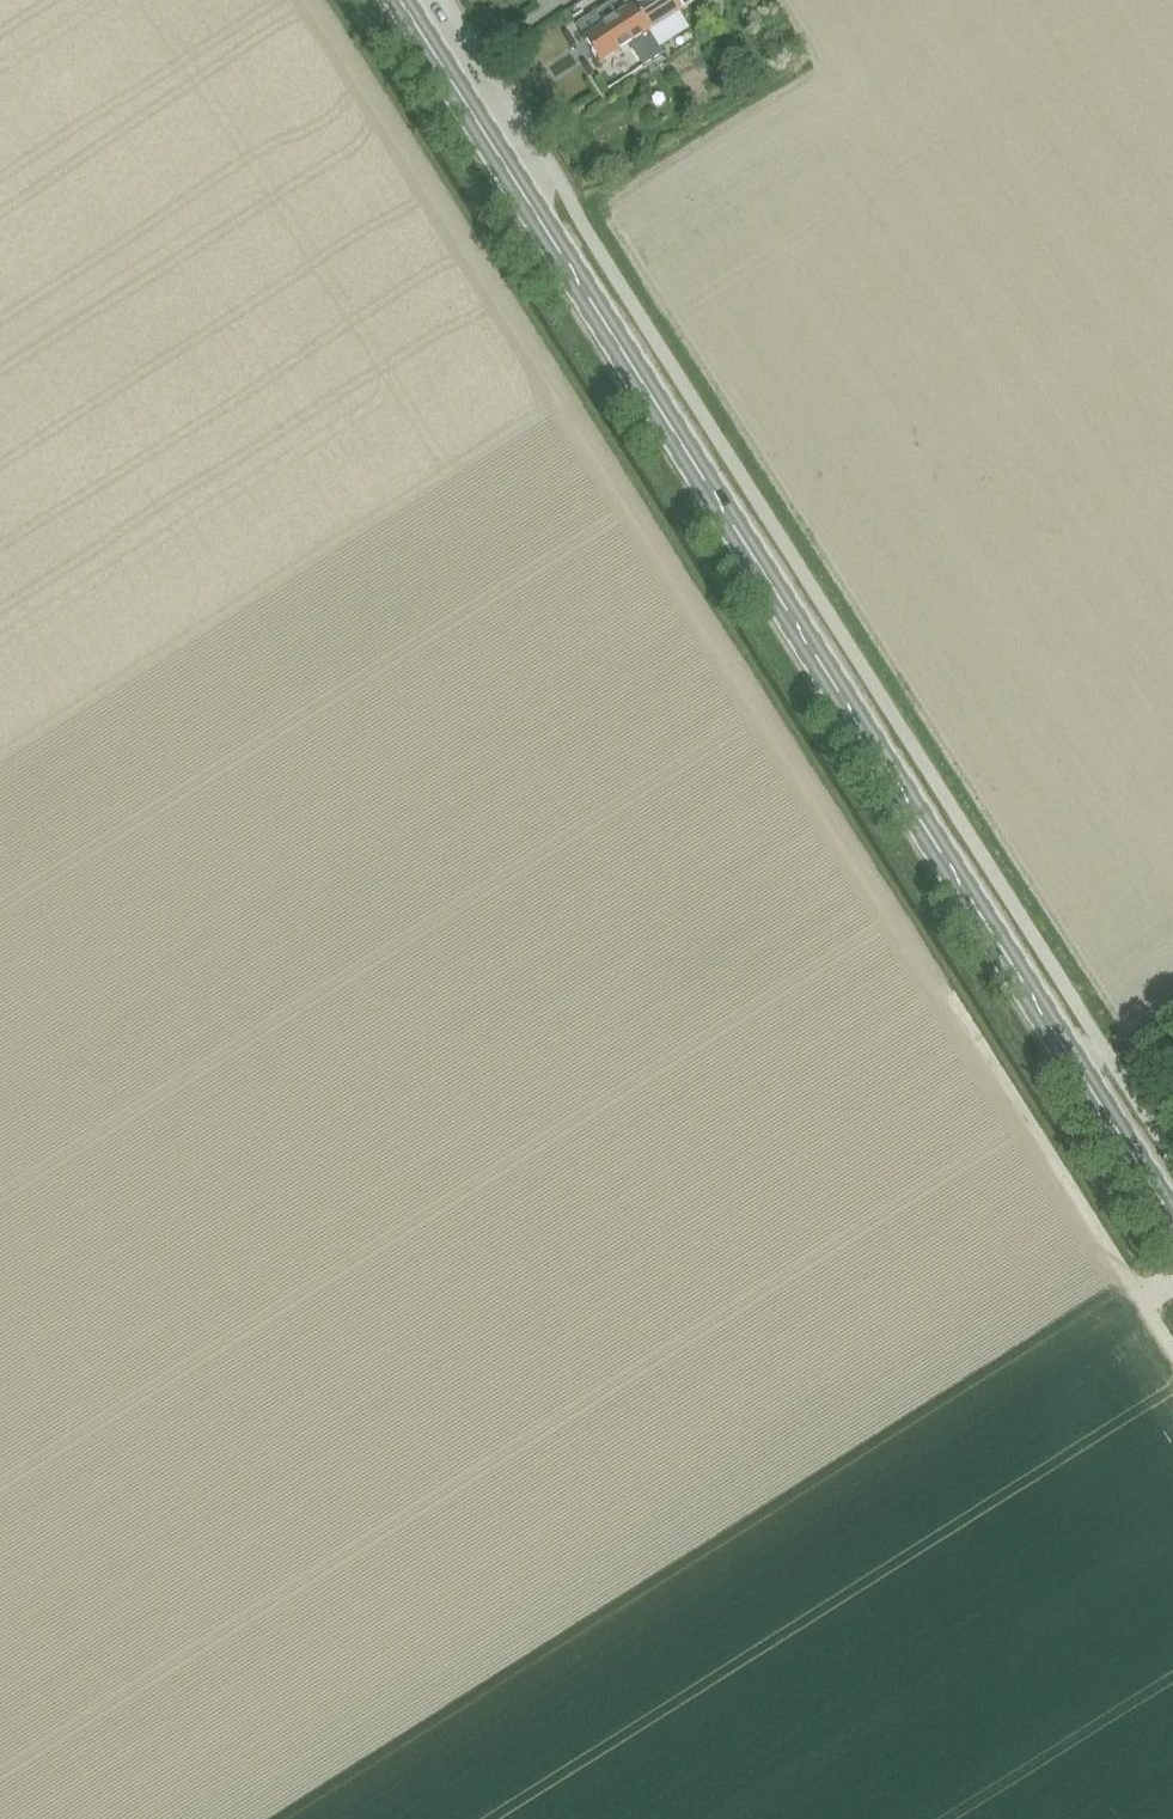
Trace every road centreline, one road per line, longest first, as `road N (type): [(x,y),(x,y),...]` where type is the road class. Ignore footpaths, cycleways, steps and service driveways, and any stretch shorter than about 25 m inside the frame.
road 1 (secondary): [(1172,1218),(400,0)]

